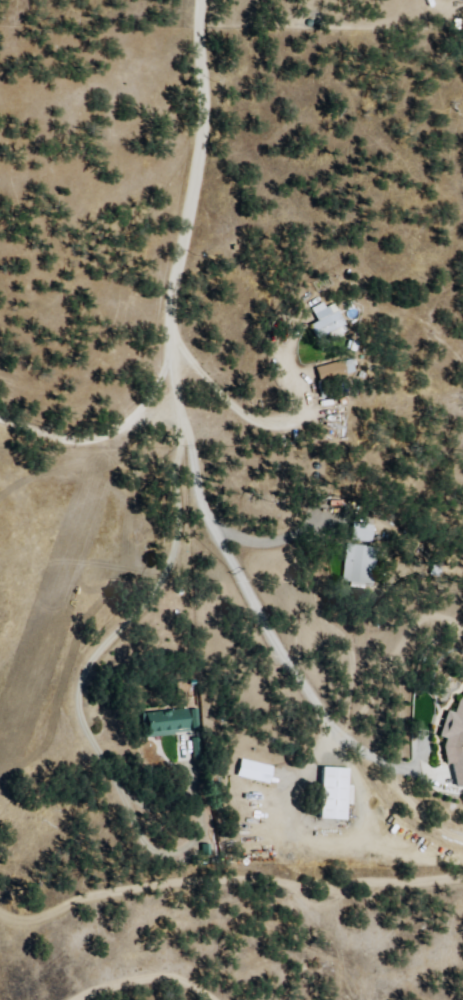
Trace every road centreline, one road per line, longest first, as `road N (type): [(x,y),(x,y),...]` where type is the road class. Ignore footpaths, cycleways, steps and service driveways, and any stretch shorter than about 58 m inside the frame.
road 1 (track): [(0,455),(153,324),(174,197),(137,44),(147,0)]

